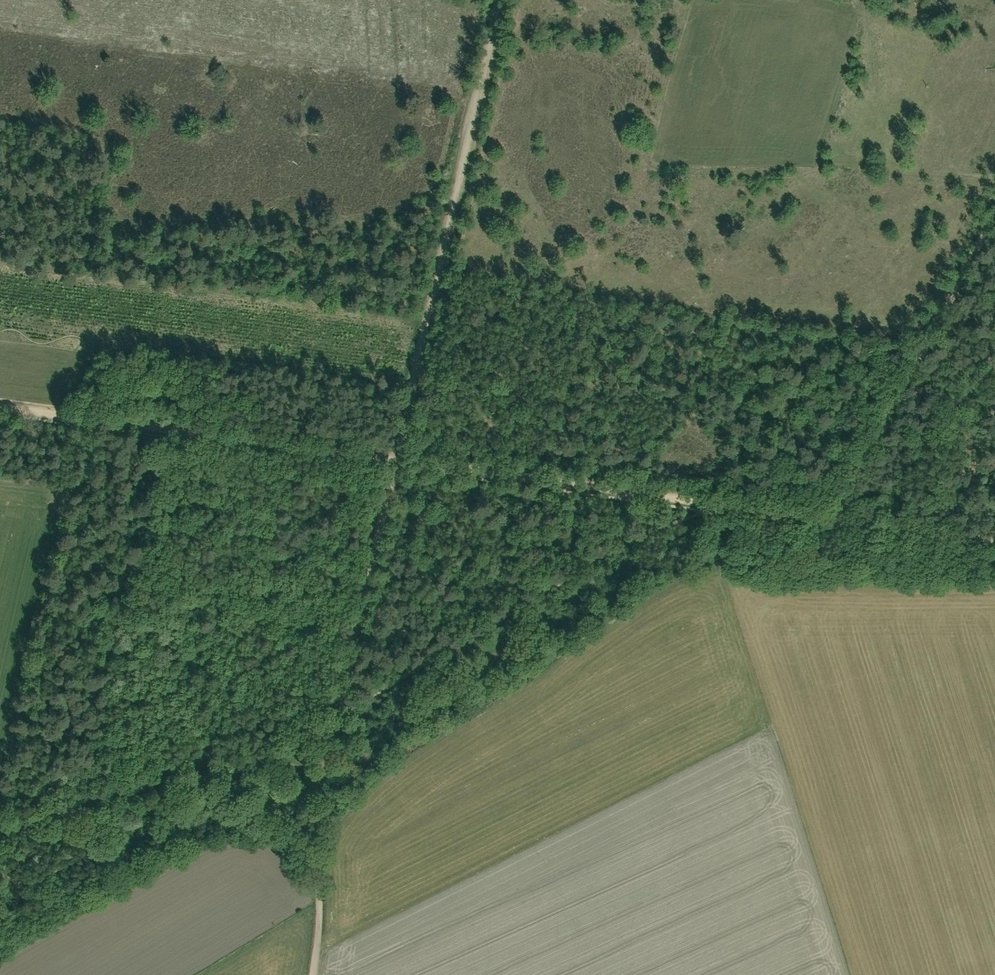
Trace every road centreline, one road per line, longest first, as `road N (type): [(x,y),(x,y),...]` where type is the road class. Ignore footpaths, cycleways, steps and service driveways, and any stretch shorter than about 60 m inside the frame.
road 1 (track): [(499,0),(336,718)]
road 2 (track): [(0,407),(715,504)]
road 3 (track): [(336,718),(600,556),(688,518)]
road 4 (track): [(838,522),(994,219)]
road 5 (track): [(336,718),(242,771),(27,822)]
road 6 (track): [(994,182),(818,164)]
road 7 (track): [(838,522),(994,542)]
road 8 (track): [(313,974),(320,903),(311,844)]
road 9 (track): [(311,844),(310,815),(336,718)]
road 10 (track): [(715,504),(838,522)]

